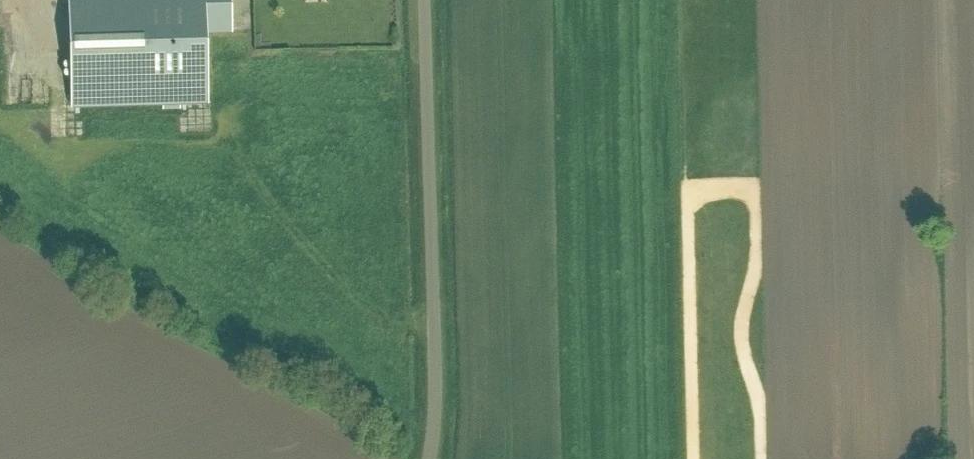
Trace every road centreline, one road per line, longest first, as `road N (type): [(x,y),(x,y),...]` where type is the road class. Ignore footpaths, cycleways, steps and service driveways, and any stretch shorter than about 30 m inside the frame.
road 1 (unclassified): [(427,458),(435,365),(424,0)]

